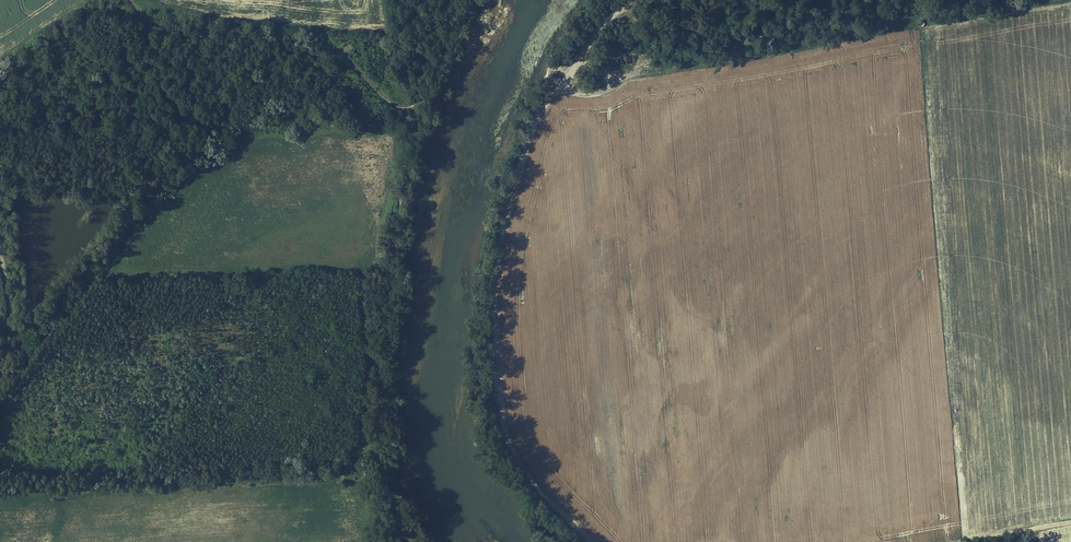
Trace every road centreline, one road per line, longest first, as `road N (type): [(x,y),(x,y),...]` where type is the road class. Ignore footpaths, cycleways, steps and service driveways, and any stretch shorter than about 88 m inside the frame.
road 1 (track): [(589,541),(545,498),(508,438),(492,375),(493,300),(536,126),(603,21),(618,14)]
road 2 (track): [(0,253),(12,328),(0,371)]
road 3 (track): [(952,541),(1070,523)]

